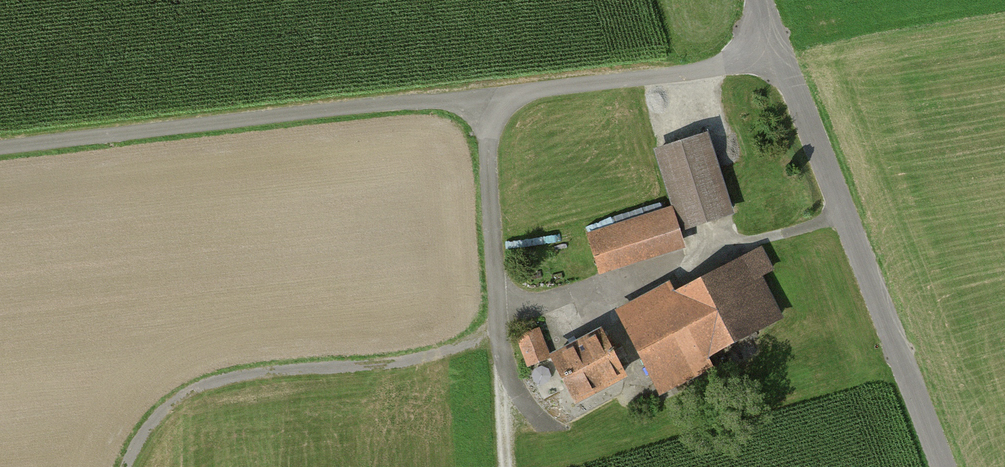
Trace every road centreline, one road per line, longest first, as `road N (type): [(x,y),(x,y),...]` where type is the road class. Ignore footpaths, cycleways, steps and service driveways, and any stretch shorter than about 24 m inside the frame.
road 1 (track): [(783,60),(489,99),(500,329),(424,356),(223,380),(183,397),(151,425),(126,466)]
road 2 (tertiary): [(759,0),(942,466)]
road 3 (track): [(519,466),(500,329),(844,216)]
road 4 (track): [(489,99),(0,154)]

